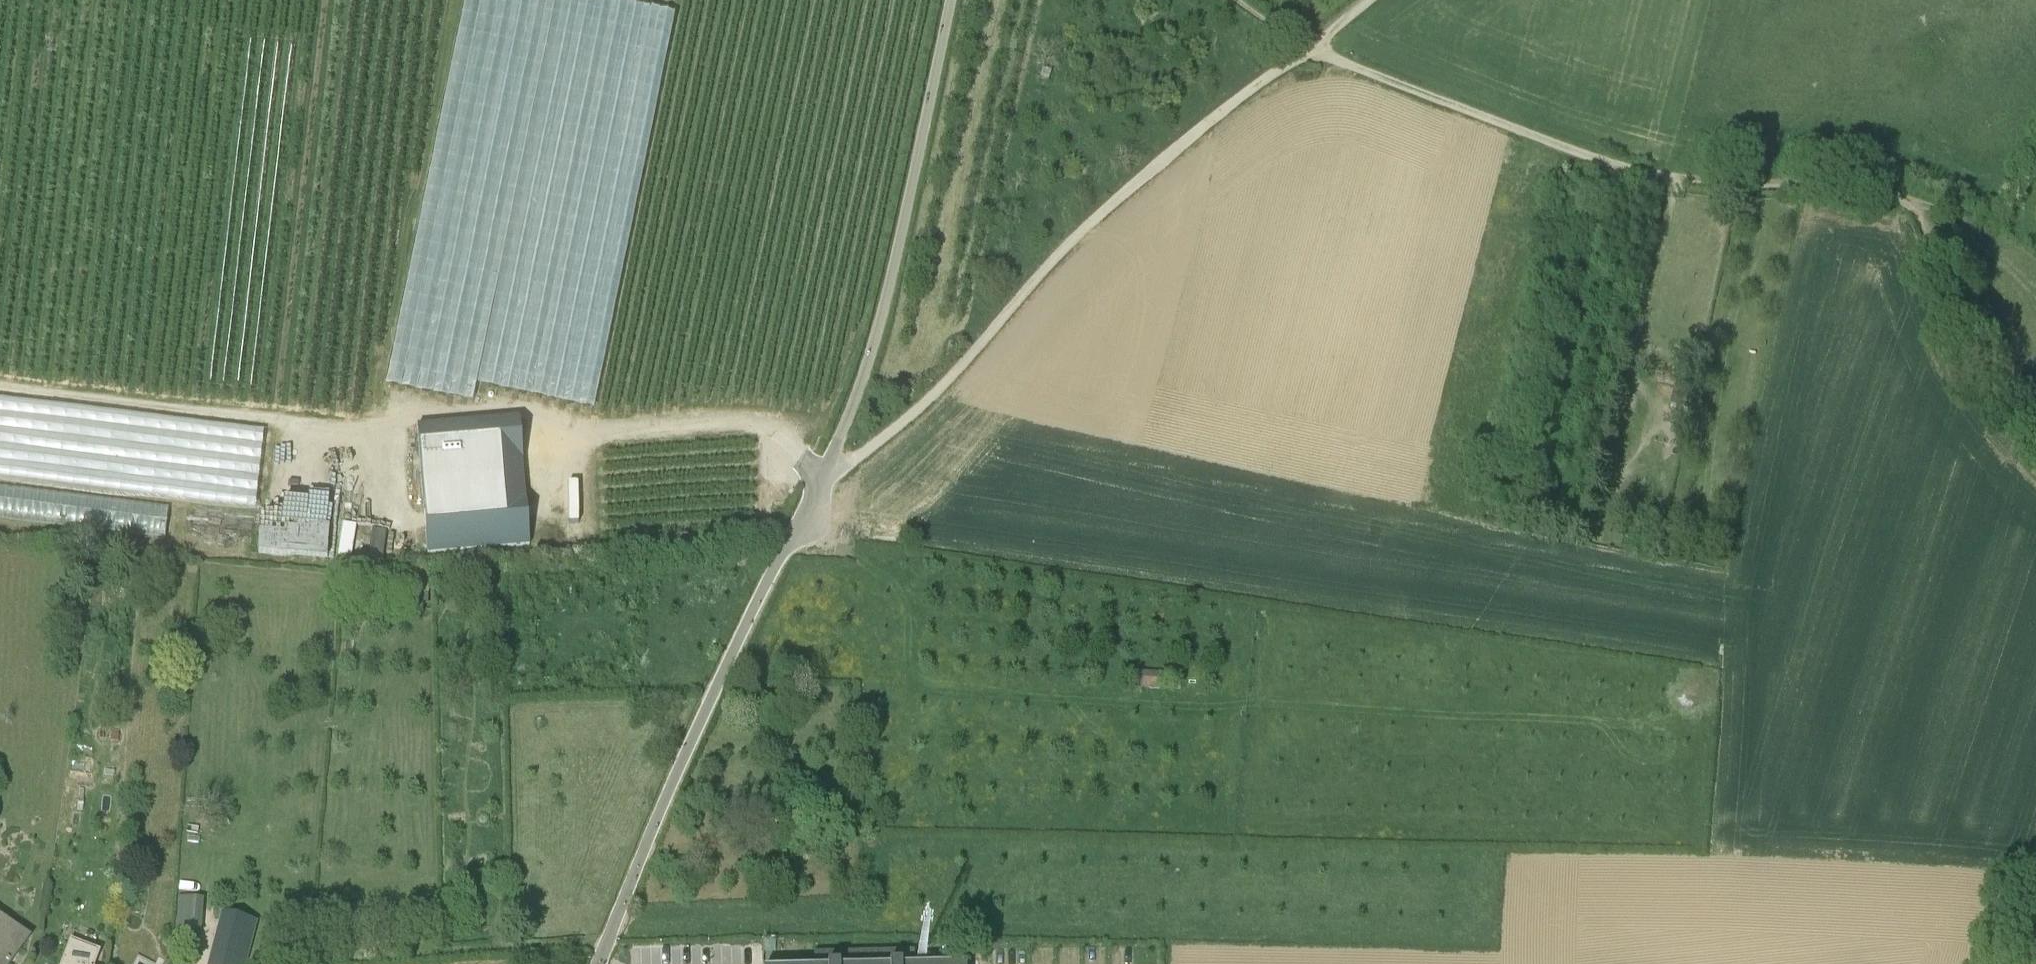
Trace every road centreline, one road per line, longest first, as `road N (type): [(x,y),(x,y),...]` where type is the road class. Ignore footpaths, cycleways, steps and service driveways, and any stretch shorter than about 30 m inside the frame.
road 1 (track): [(1307,45),(1615,166),(1728,182),(1844,184),(1923,202),(1960,313),(2002,396),(2035,434)]
road 2 (track): [(815,484),(935,389),(1139,178),(1307,45)]

